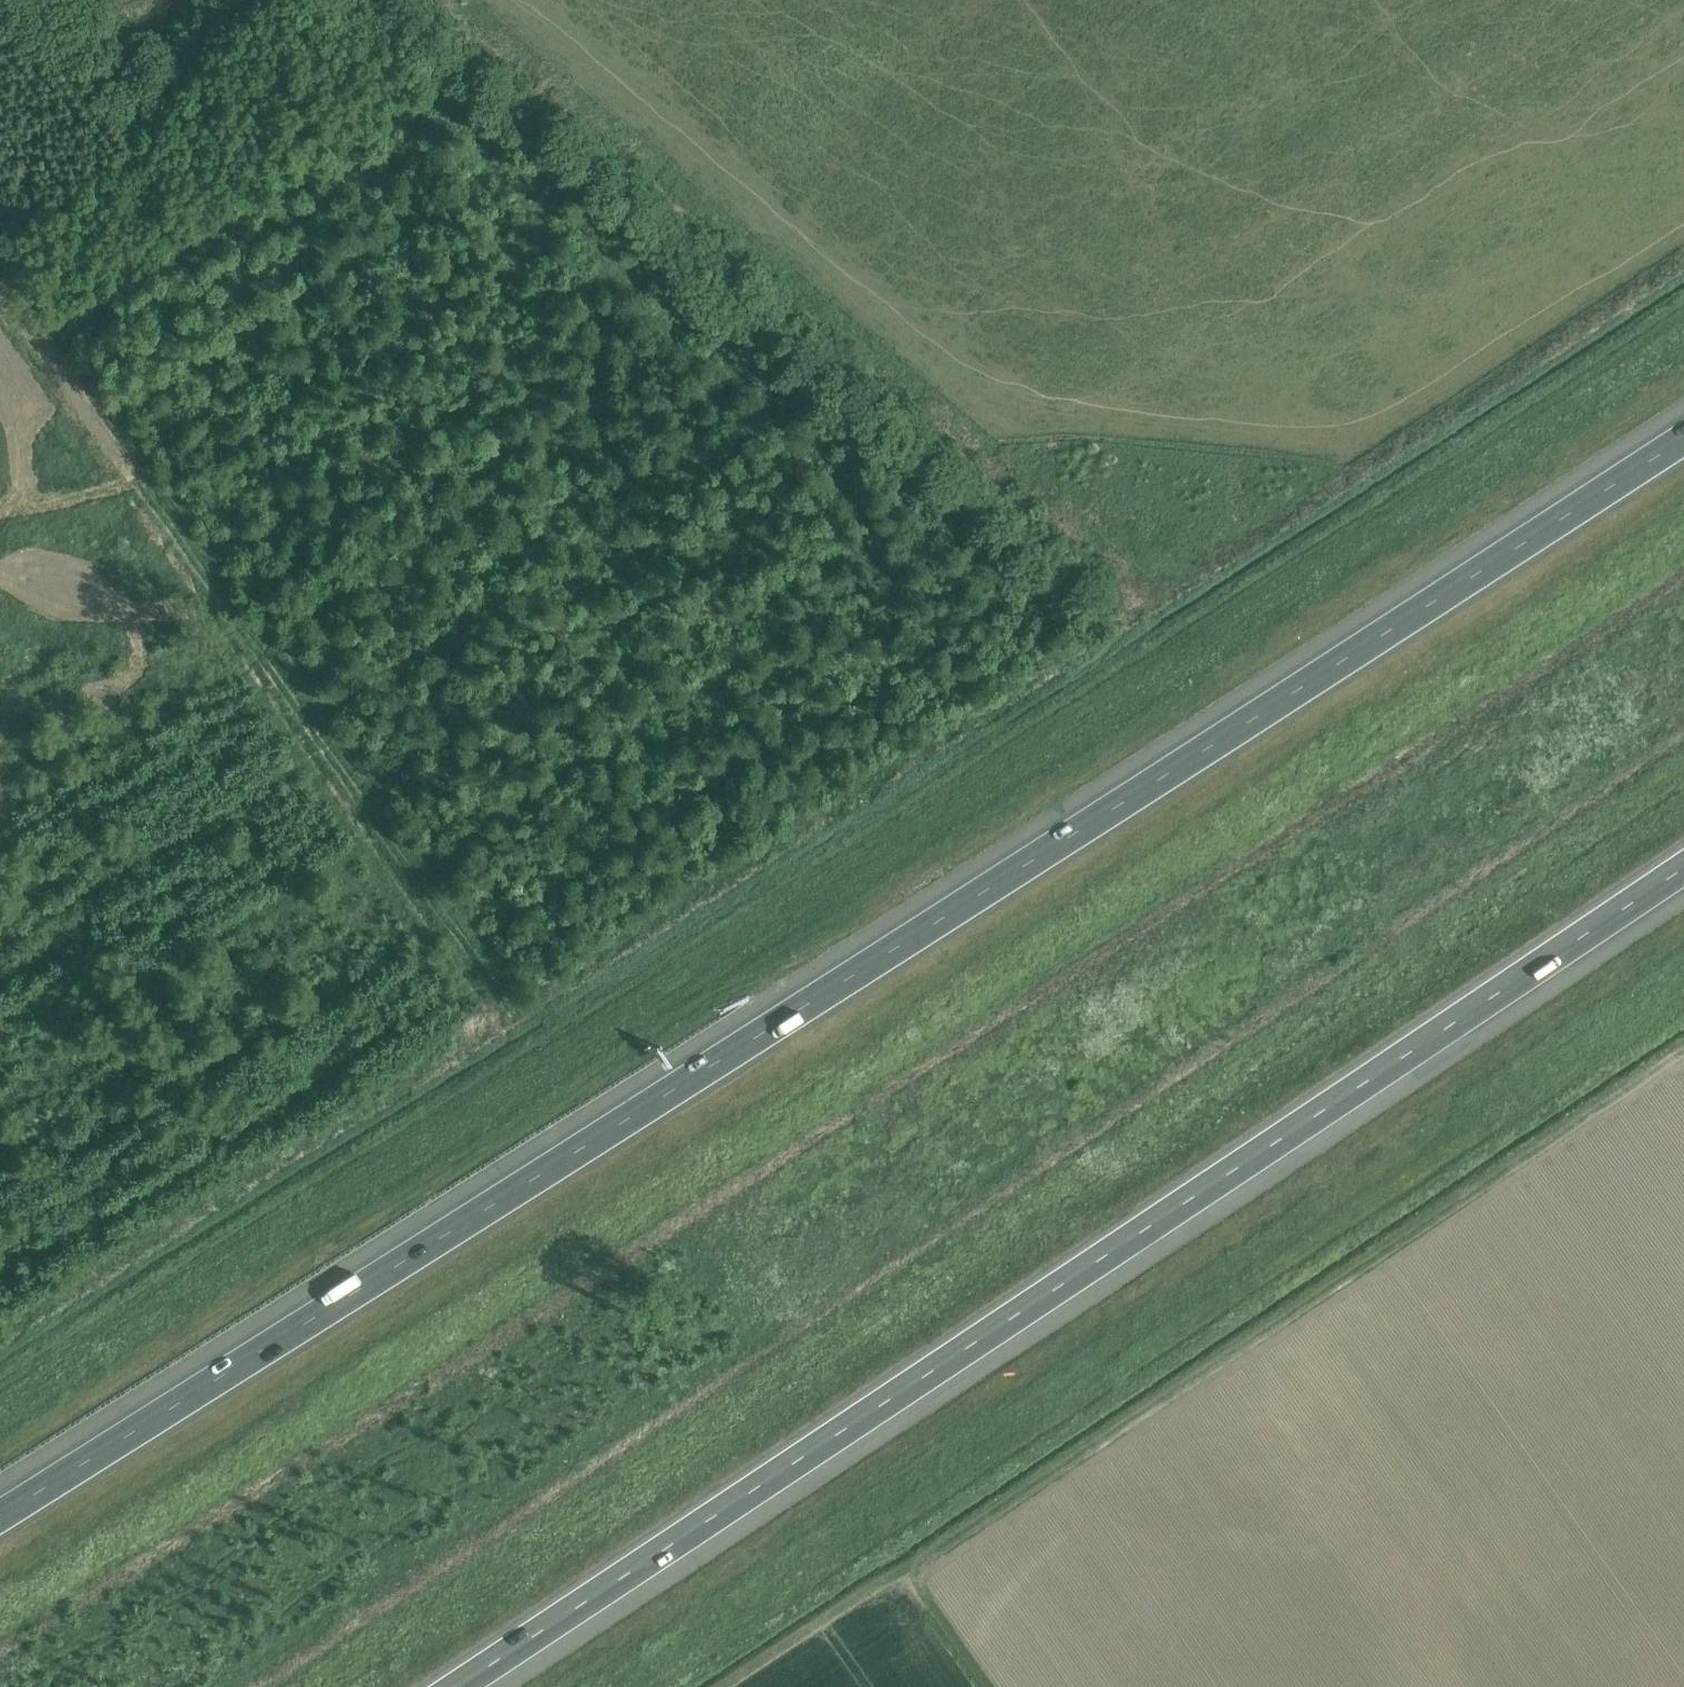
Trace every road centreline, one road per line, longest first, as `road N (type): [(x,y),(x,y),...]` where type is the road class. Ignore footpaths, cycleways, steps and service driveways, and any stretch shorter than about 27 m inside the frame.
road 1 (motorway): [(1683,424),(0,1489)]
road 2 (motorway): [(456,1686),(1683,870)]

